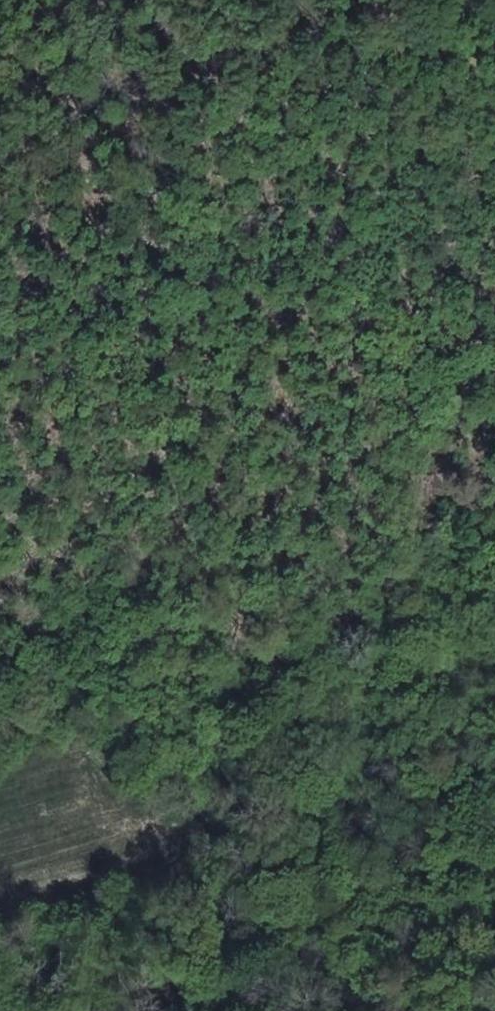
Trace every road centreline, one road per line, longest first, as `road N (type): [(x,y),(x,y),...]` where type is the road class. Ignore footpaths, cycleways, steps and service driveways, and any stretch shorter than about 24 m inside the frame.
road 1 (track): [(86,1010),(281,954),(422,831),(494,797)]

